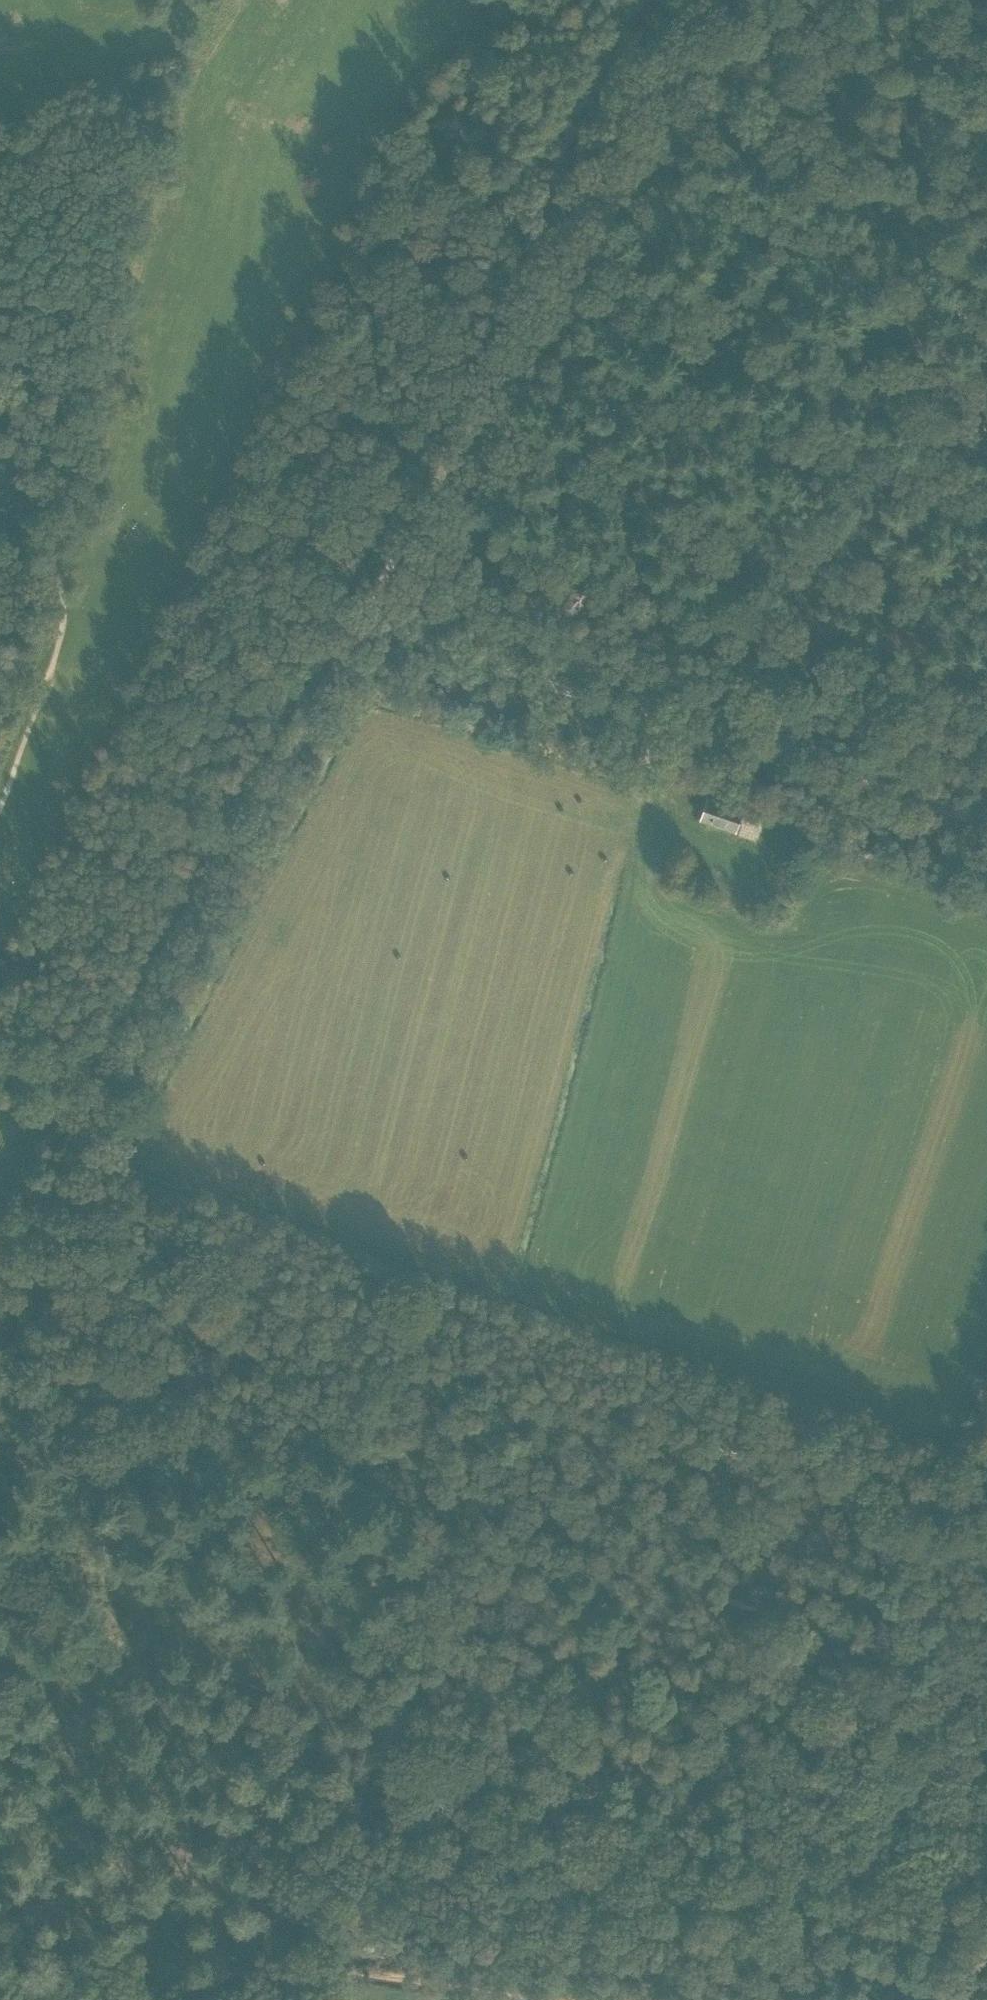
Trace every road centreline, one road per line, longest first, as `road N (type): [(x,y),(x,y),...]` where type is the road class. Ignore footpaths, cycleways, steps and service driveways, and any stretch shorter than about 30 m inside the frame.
road 1 (track): [(682,0),(364,619)]
road 2 (track): [(364,619),(986,820)]
road 3 (track): [(364,619),(129,1061)]
road 4 (track): [(129,1061),(0,1307)]

